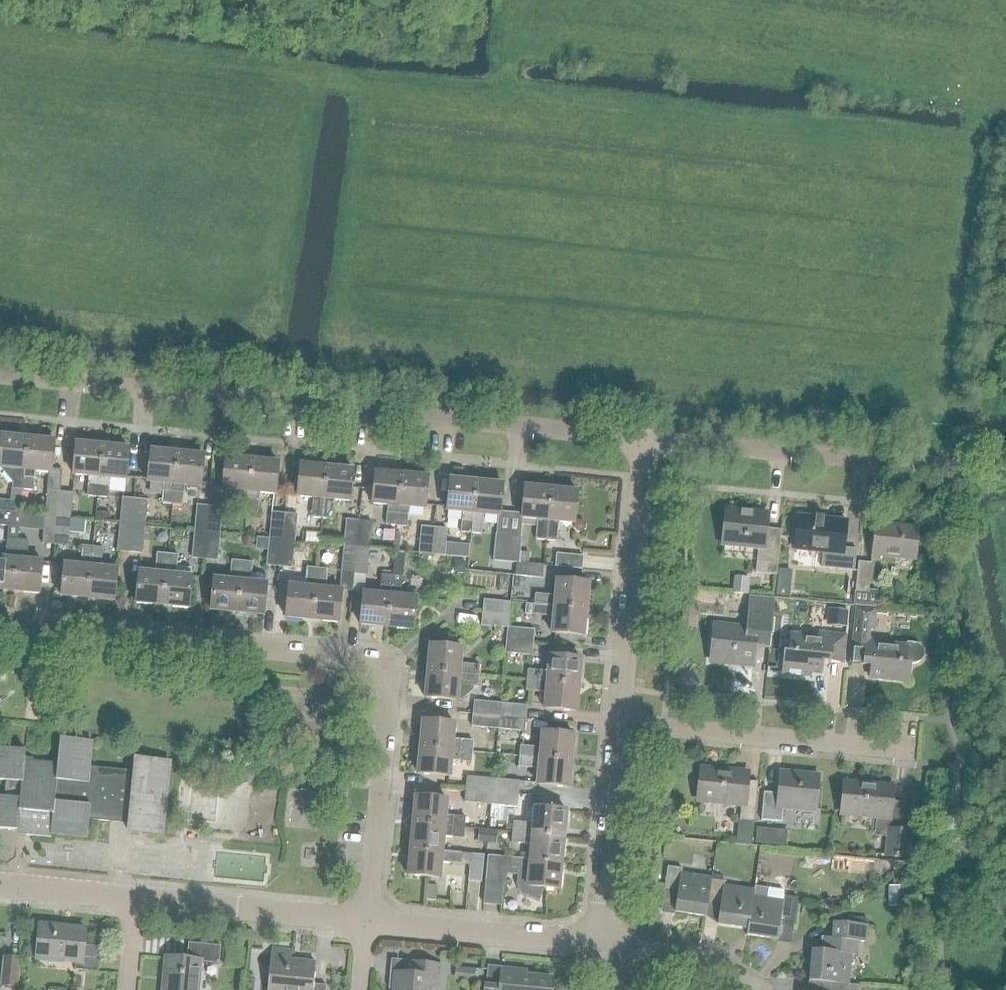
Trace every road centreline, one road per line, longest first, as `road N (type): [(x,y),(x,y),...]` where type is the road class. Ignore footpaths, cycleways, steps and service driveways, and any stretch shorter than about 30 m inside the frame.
road 1 (tertiary): [(642,442),(0,377)]
road 2 (residential): [(364,921),(389,699),(379,667),(360,658),(0,625)]
road 3 (tertiary): [(1005,472),(642,442)]
road 4 (residential): [(908,752),(618,723)]
road 5 (residential): [(618,723),(642,442)]
road 6 (residential): [(599,943),(364,921)]
road 7 (residential): [(364,921),(135,899)]
road 8 (residential): [(599,943),(618,723)]
road 9 (residential): [(754,989),(718,966),(672,952),(599,943)]
road 10 (residential): [(135,899),(0,885)]

